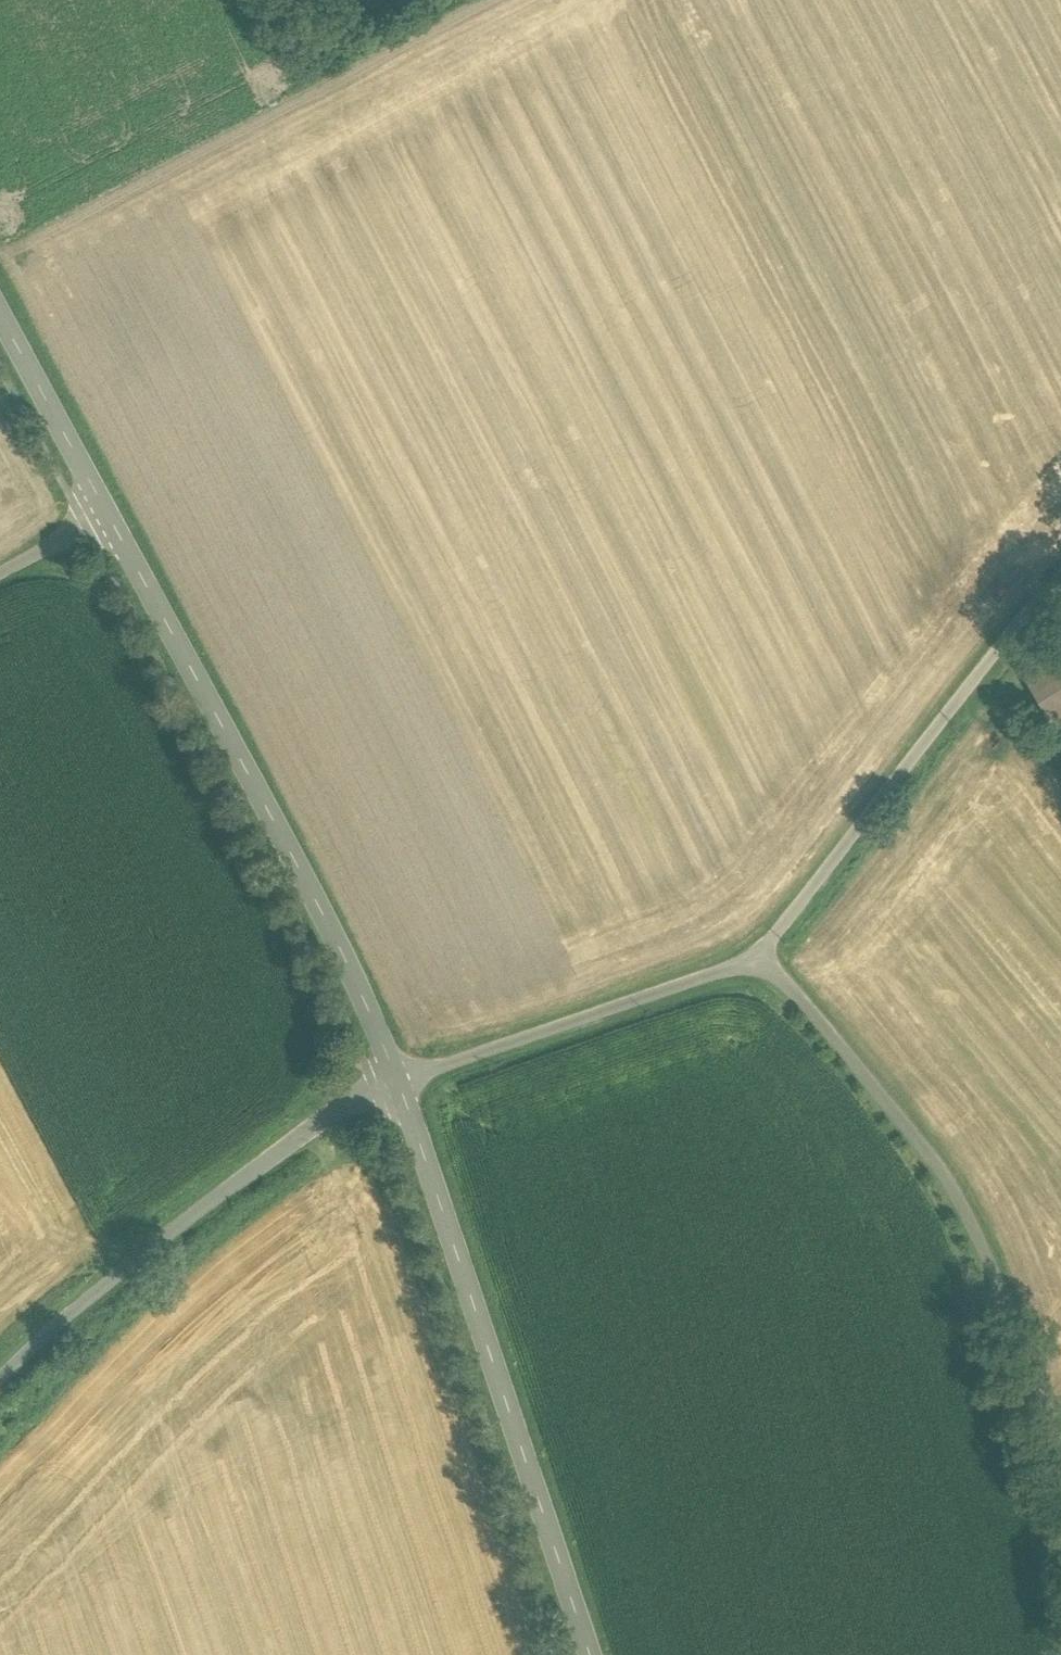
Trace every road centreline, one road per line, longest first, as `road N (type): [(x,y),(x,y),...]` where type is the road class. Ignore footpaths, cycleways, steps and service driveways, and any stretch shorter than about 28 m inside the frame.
road 1 (tertiary): [(399,1080),(272,819),(112,523)]
road 2 (tertiary): [(591,1654),(399,1080)]
road 3 (unclassified): [(0,1380),(216,1195),(334,1106),(399,1080)]
road 4 (tertiary): [(112,523),(0,314)]
road 5 (unclassified): [(112,523),(0,579)]

